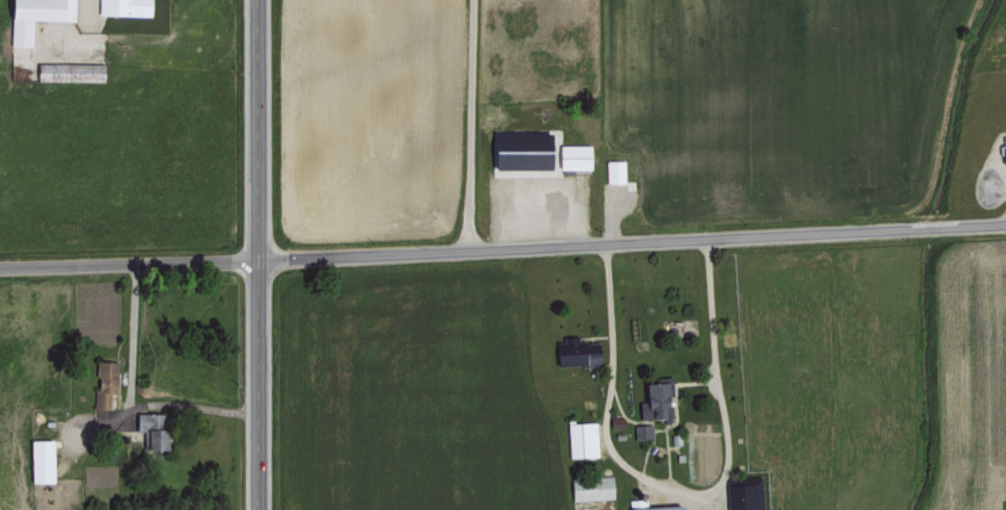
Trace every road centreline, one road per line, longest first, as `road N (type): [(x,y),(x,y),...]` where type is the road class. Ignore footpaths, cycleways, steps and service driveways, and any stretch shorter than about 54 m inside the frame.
road 1 (residential): [(0,267),(255,263),(1005,225)]
road 2 (primary): [(255,509),(256,0)]

